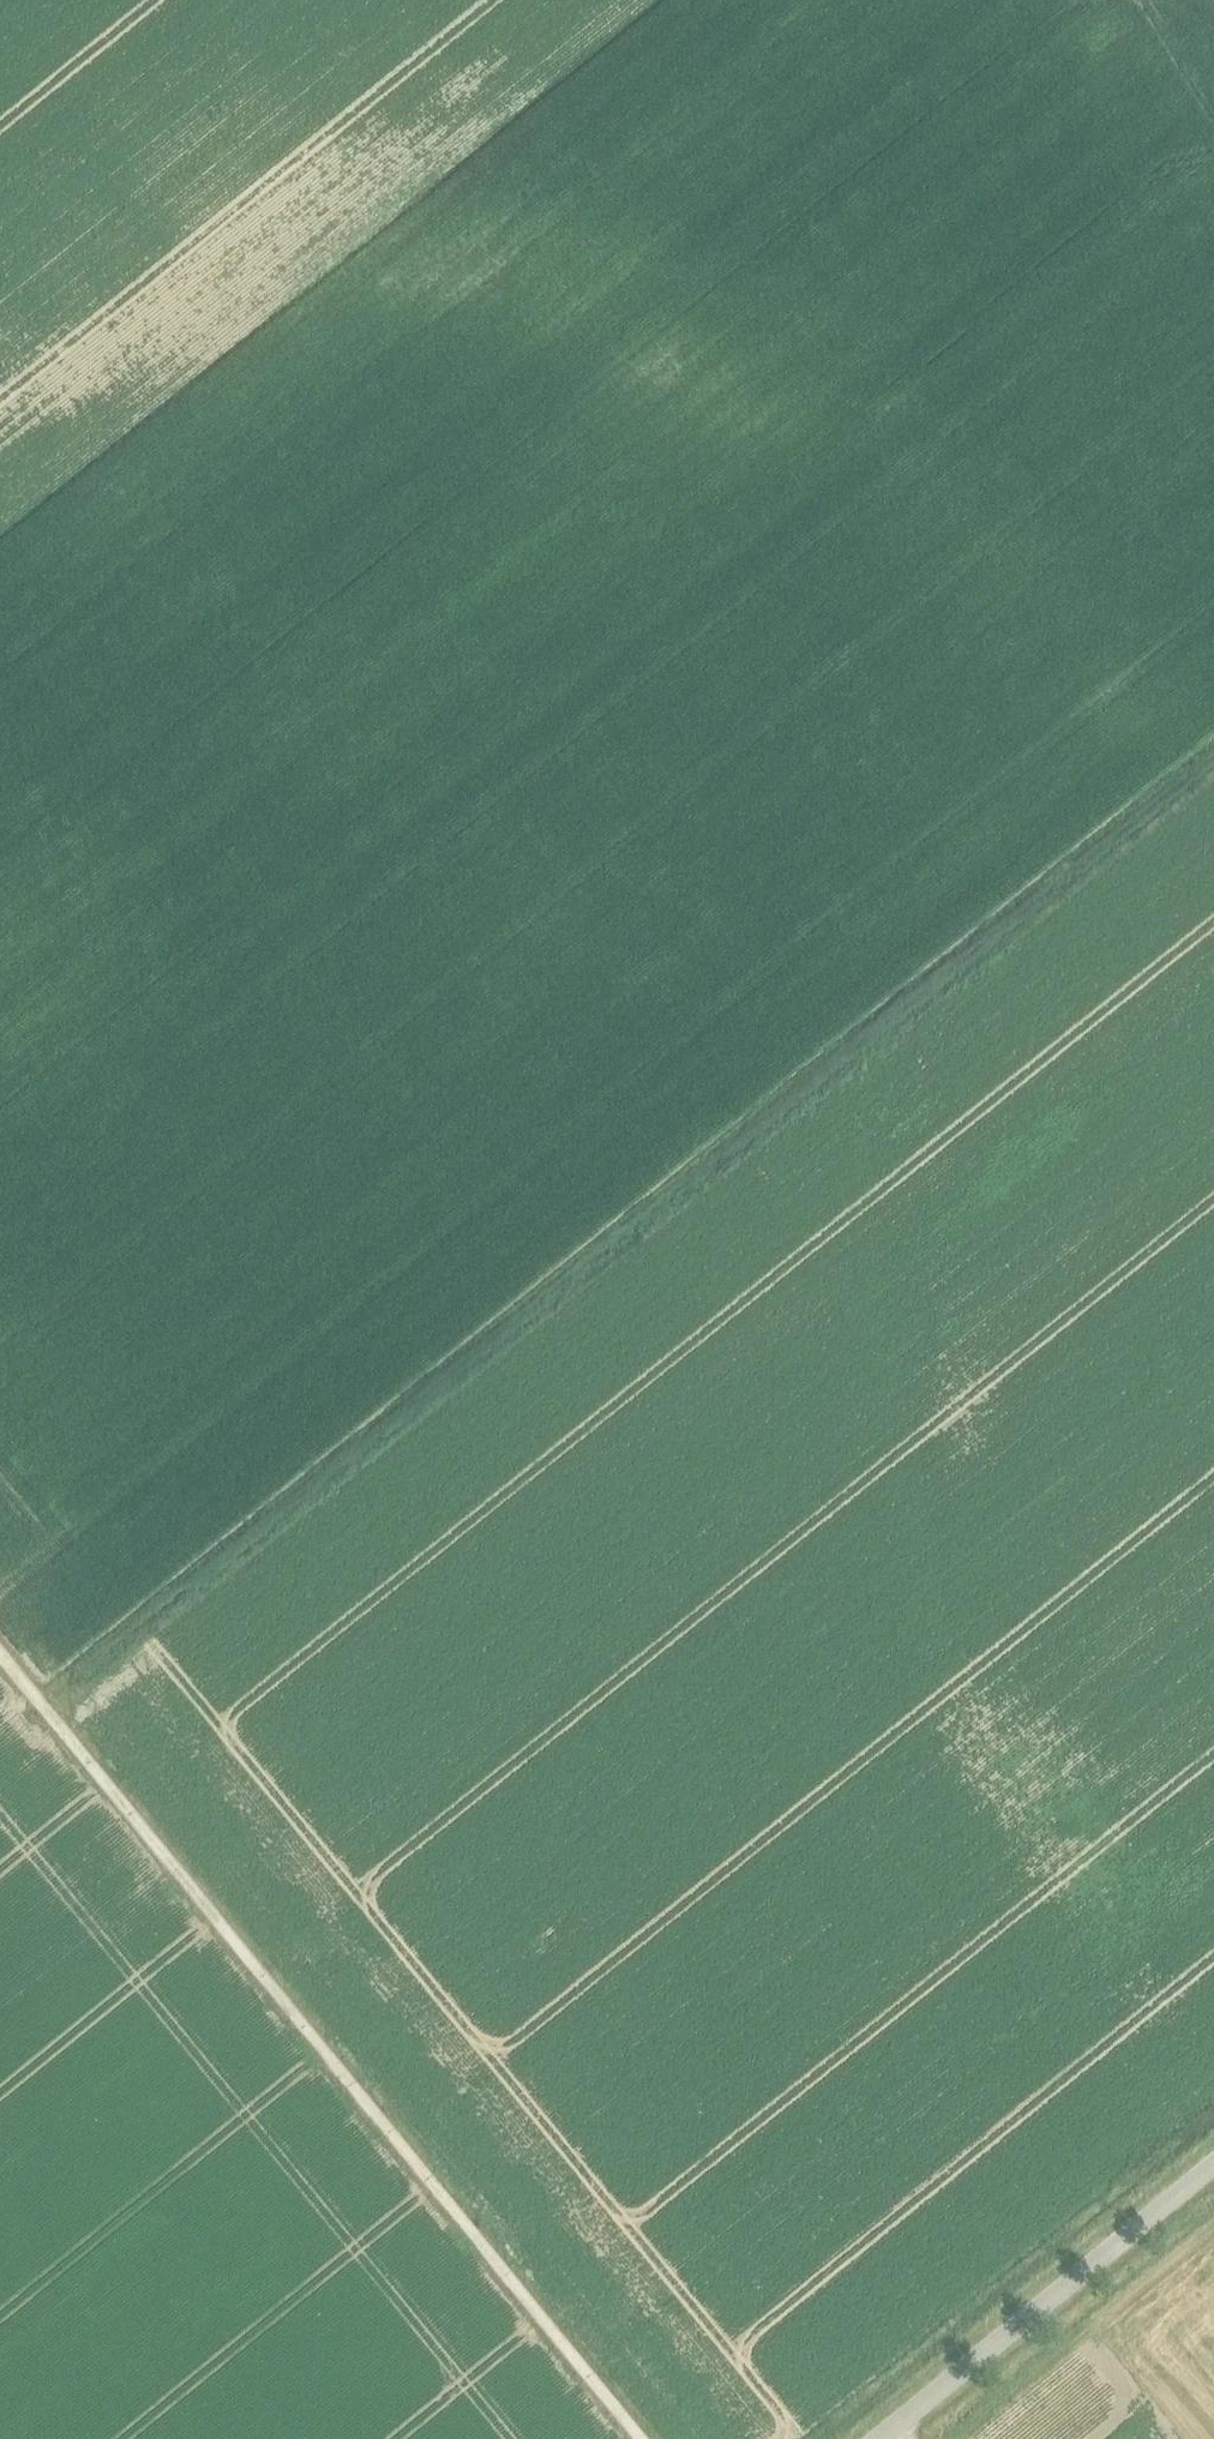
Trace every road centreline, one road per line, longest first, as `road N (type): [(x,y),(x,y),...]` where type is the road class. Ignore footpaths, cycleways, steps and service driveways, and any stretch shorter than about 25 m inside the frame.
road 1 (unclassified): [(879,2438),(1213,2165)]

